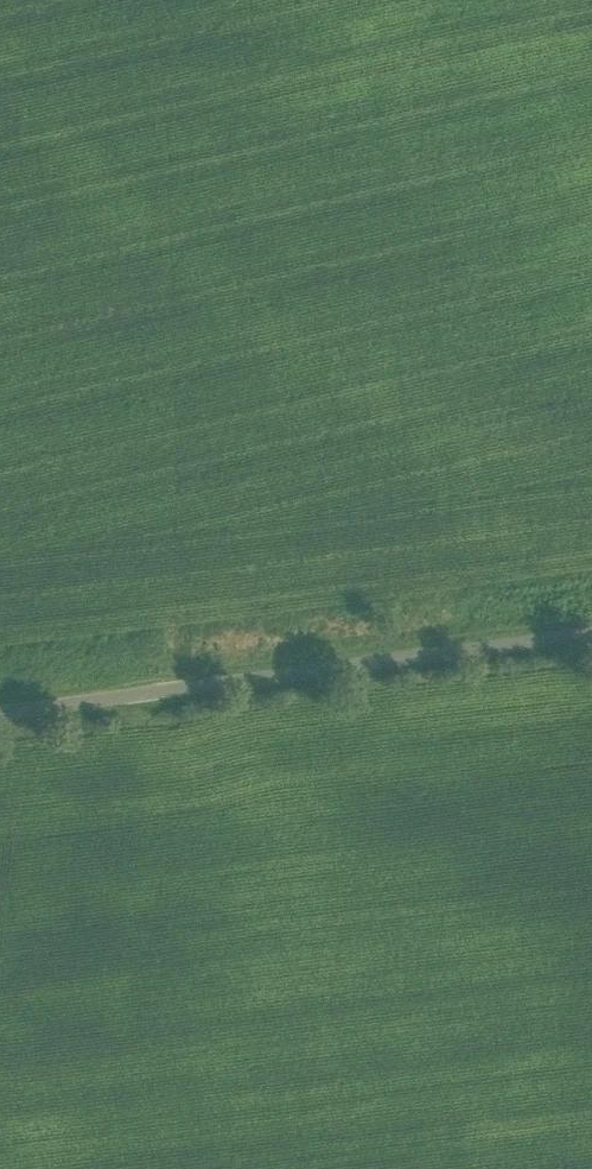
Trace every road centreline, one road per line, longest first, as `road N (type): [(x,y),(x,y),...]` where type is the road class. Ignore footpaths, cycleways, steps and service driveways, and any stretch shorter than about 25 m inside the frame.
road 1 (unclassified): [(591,627),(0,708)]

